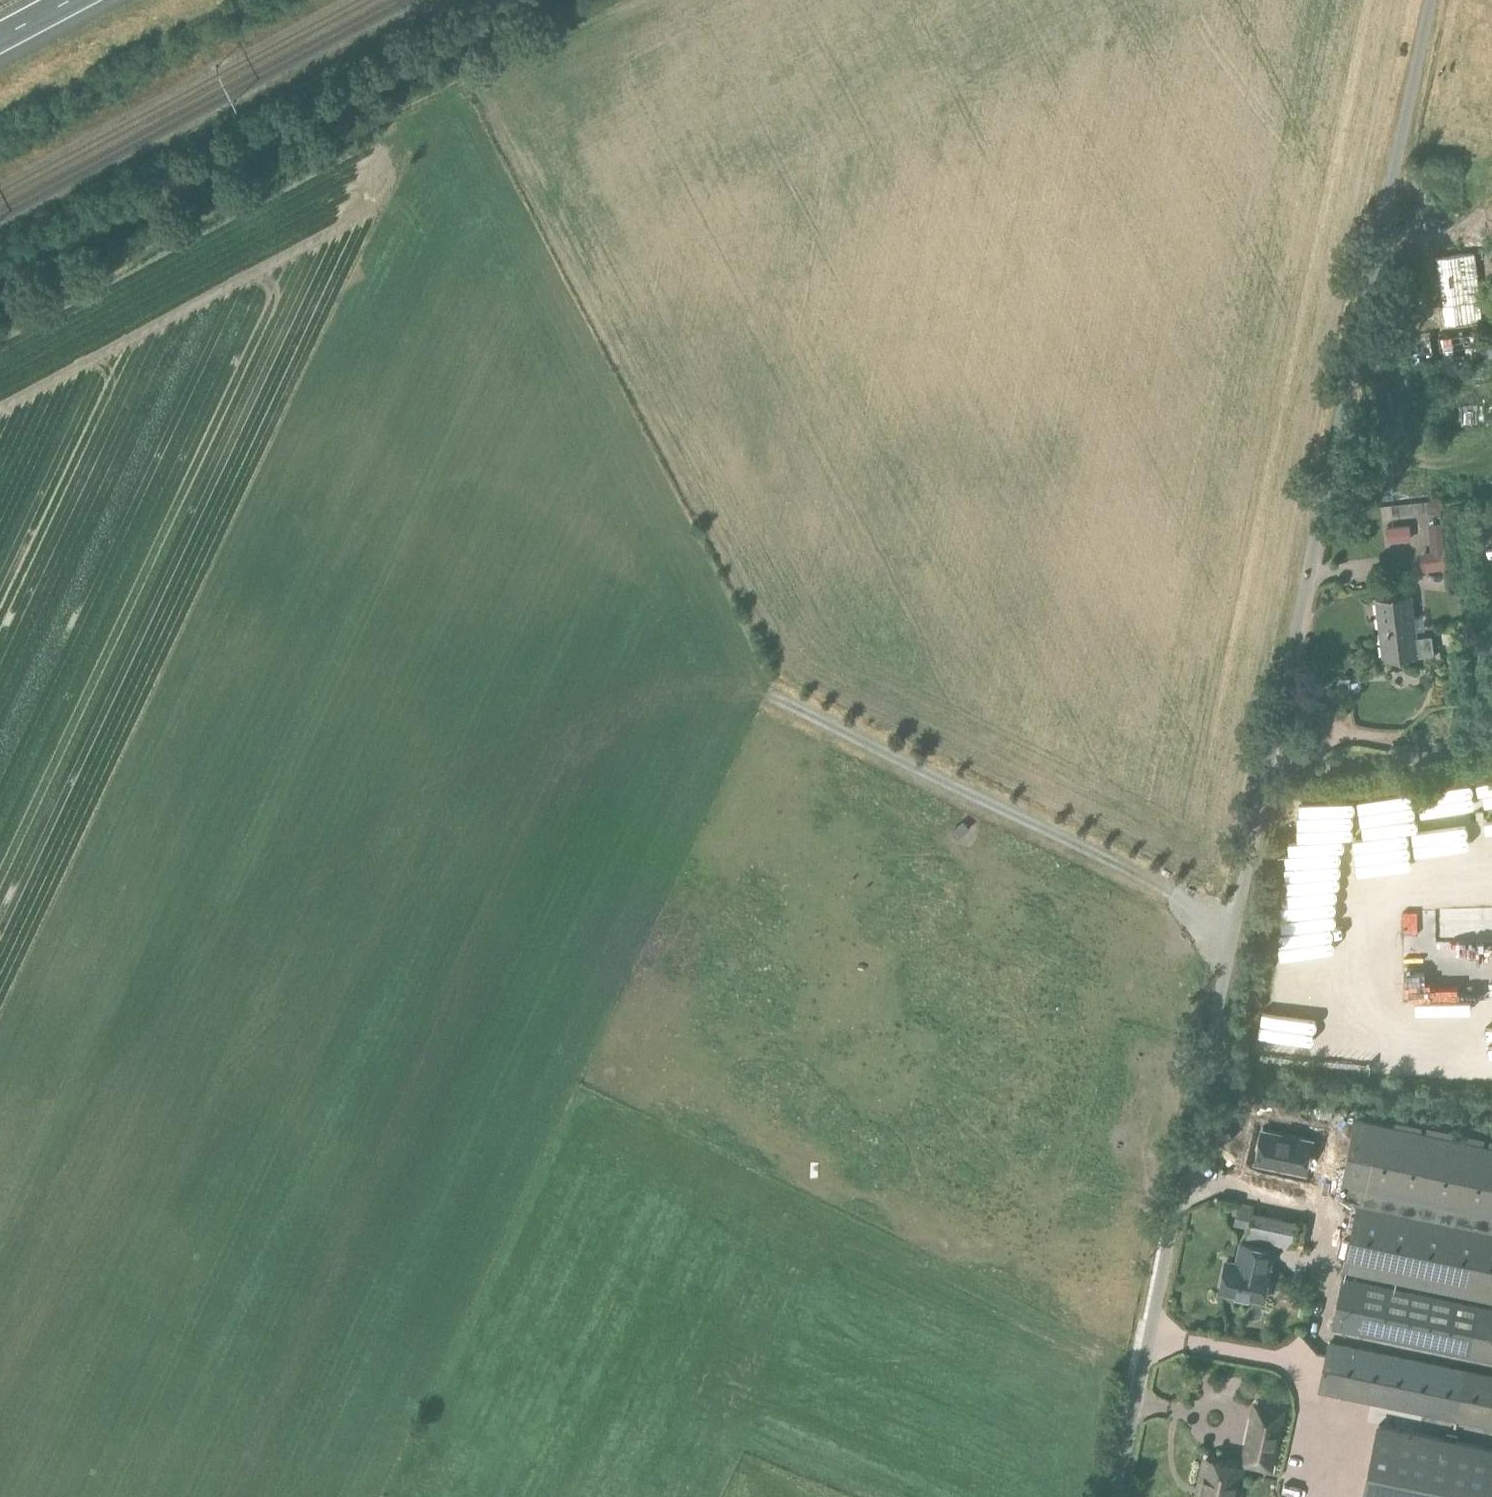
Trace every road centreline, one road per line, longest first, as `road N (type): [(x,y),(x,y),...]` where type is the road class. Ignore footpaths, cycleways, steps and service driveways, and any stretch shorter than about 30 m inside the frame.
road 1 (unclassified): [(1116,1496),(1431,0)]
road 2 (track): [(0,322),(601,0)]

